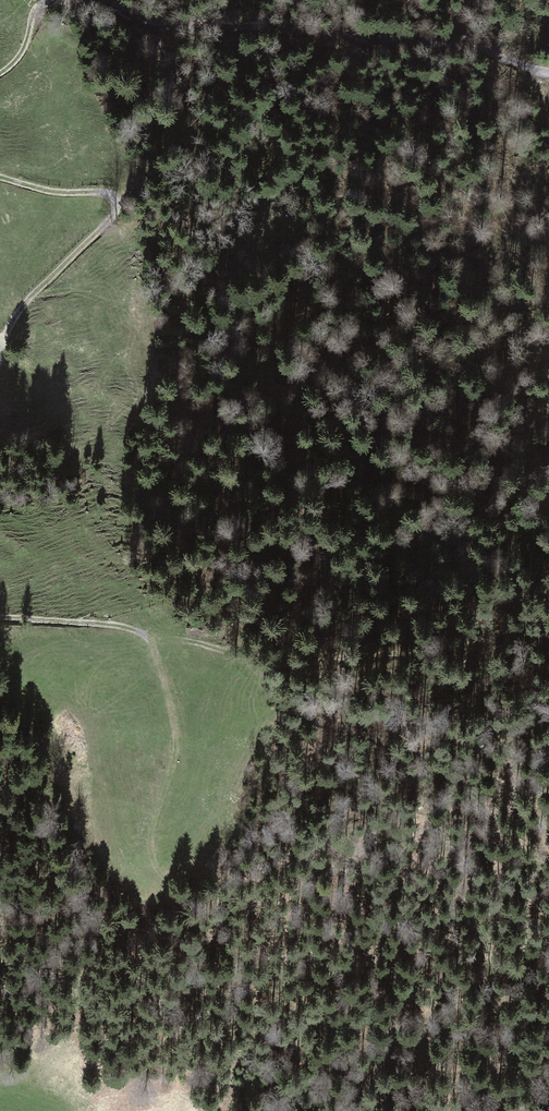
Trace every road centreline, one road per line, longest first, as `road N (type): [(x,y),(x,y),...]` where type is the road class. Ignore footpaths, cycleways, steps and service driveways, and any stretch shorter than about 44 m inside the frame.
road 1 (track): [(548,71),(475,49),(307,32),(146,28),(114,11)]
road 2 (track): [(0,356),(26,303),(119,208),(112,194),(53,194),(0,177)]
road 3 (track): [(187,907),(167,887),(149,838),(181,744),(157,643)]
road 4 (track): [(157,643),(131,628),(0,618)]

